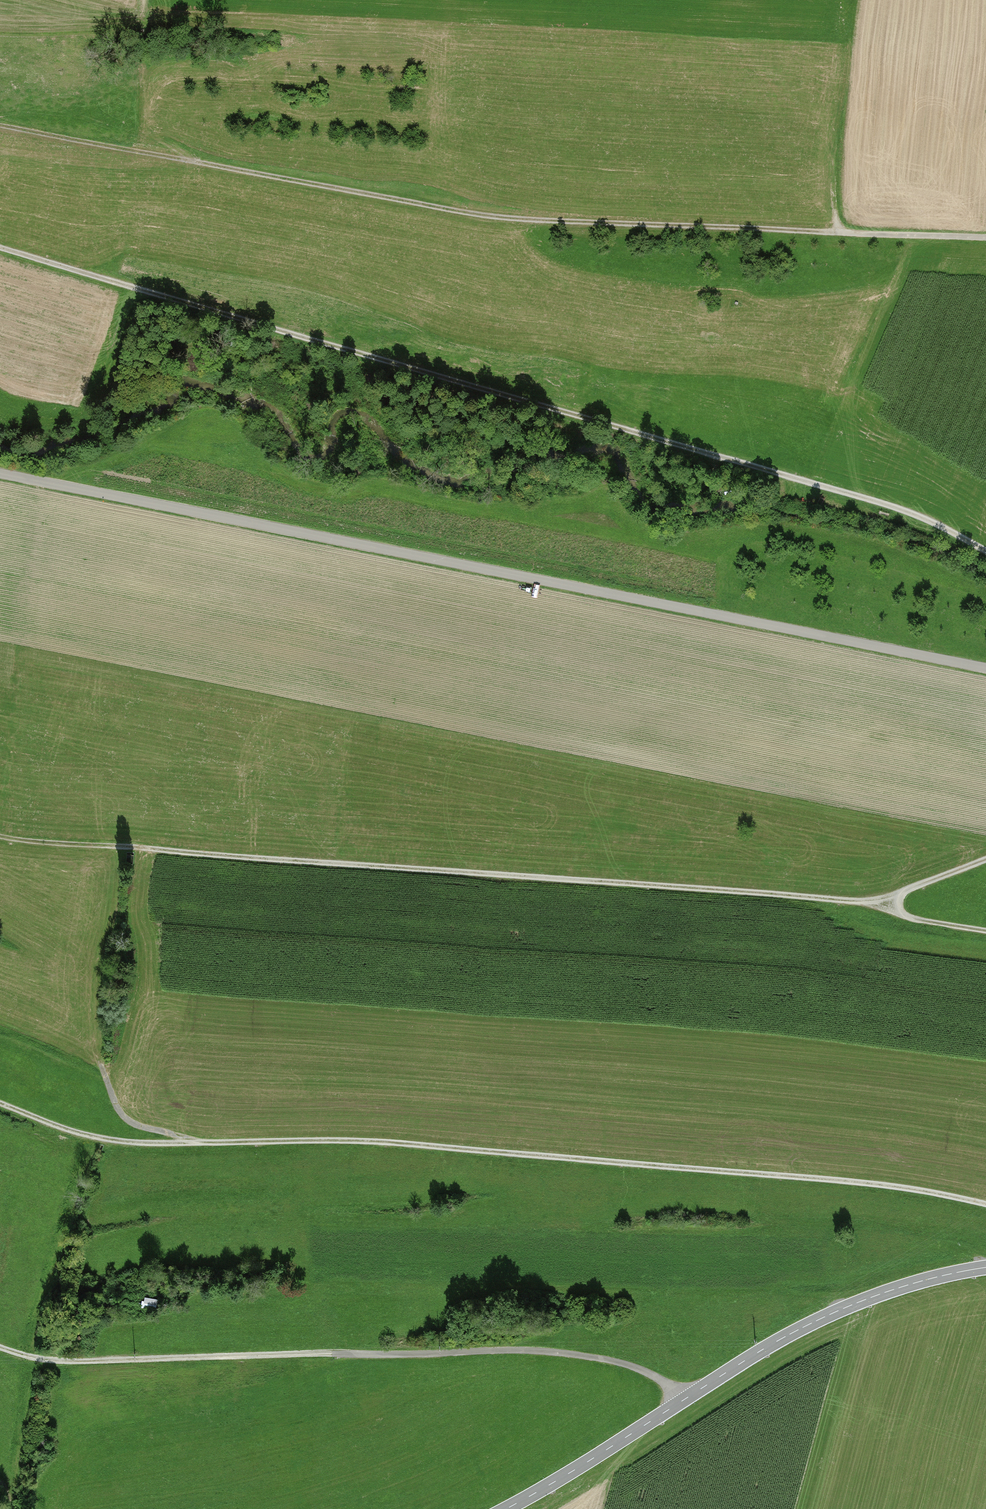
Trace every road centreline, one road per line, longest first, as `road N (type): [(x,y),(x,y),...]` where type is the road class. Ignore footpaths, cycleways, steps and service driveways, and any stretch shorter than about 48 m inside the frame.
road 1 (track): [(0,236),(789,475),(985,554)]
road 2 (unclassified): [(985,667),(0,472)]
road 3 (track): [(985,1204),(831,1180),(367,1142),(111,1140),(0,1103)]
road 4 (track): [(985,237),(489,216),(0,127)]
road 5 (track): [(859,901),(0,837)]
road 6 (track): [(681,1402),(643,1370),(552,1351),(82,1360),(0,1347)]
road 7 (secondary): [(985,1267),(884,1293),(816,1320),(504,1508)]
road 8 (track): [(200,1144),(126,1118),(102,1058)]
road 9 (track): [(859,901),(985,859)]

